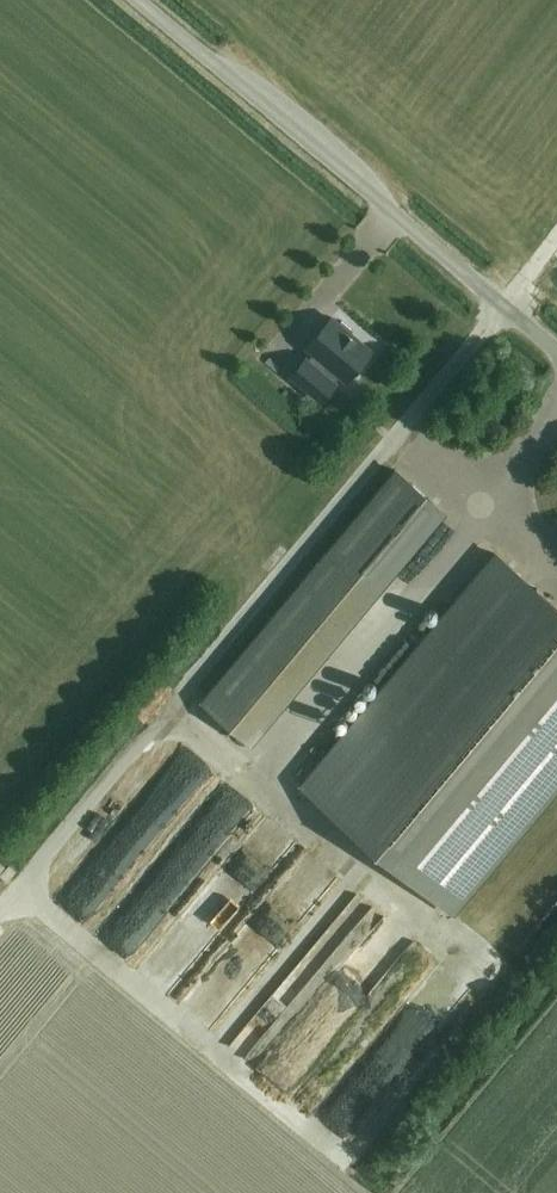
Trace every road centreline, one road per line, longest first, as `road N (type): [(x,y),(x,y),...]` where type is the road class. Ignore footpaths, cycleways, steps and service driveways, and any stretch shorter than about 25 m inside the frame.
road 1 (unclassified): [(502,307),(136,0)]

